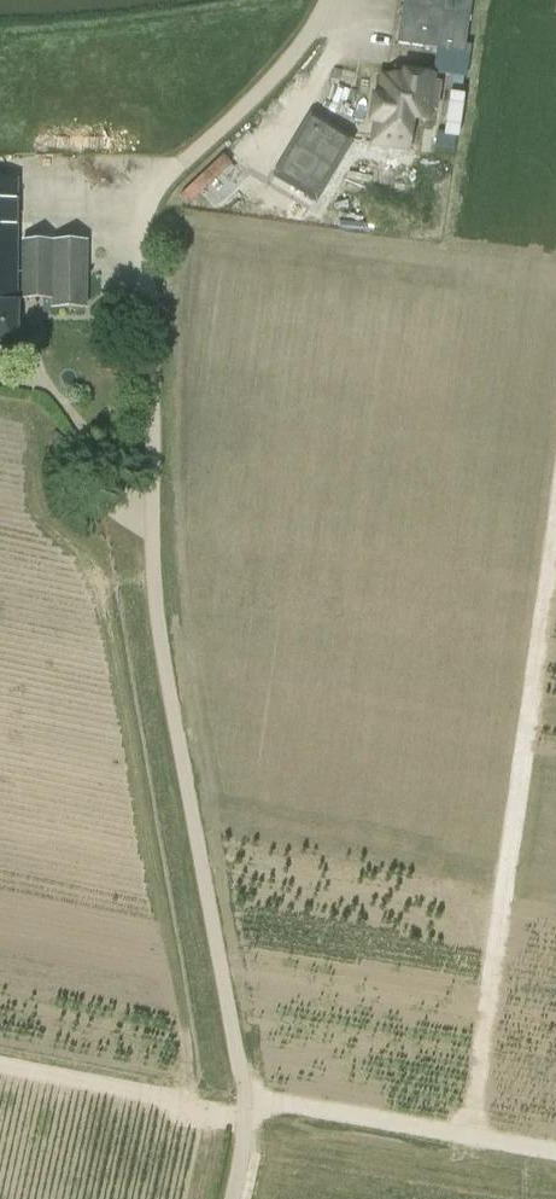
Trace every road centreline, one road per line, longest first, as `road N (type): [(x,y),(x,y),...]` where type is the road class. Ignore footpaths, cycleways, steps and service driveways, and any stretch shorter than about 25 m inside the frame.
road 1 (track): [(471,1136),(555,519)]
road 2 (track): [(243,1099),(555,1151)]
road 3 (track): [(0,1065),(244,1118)]

